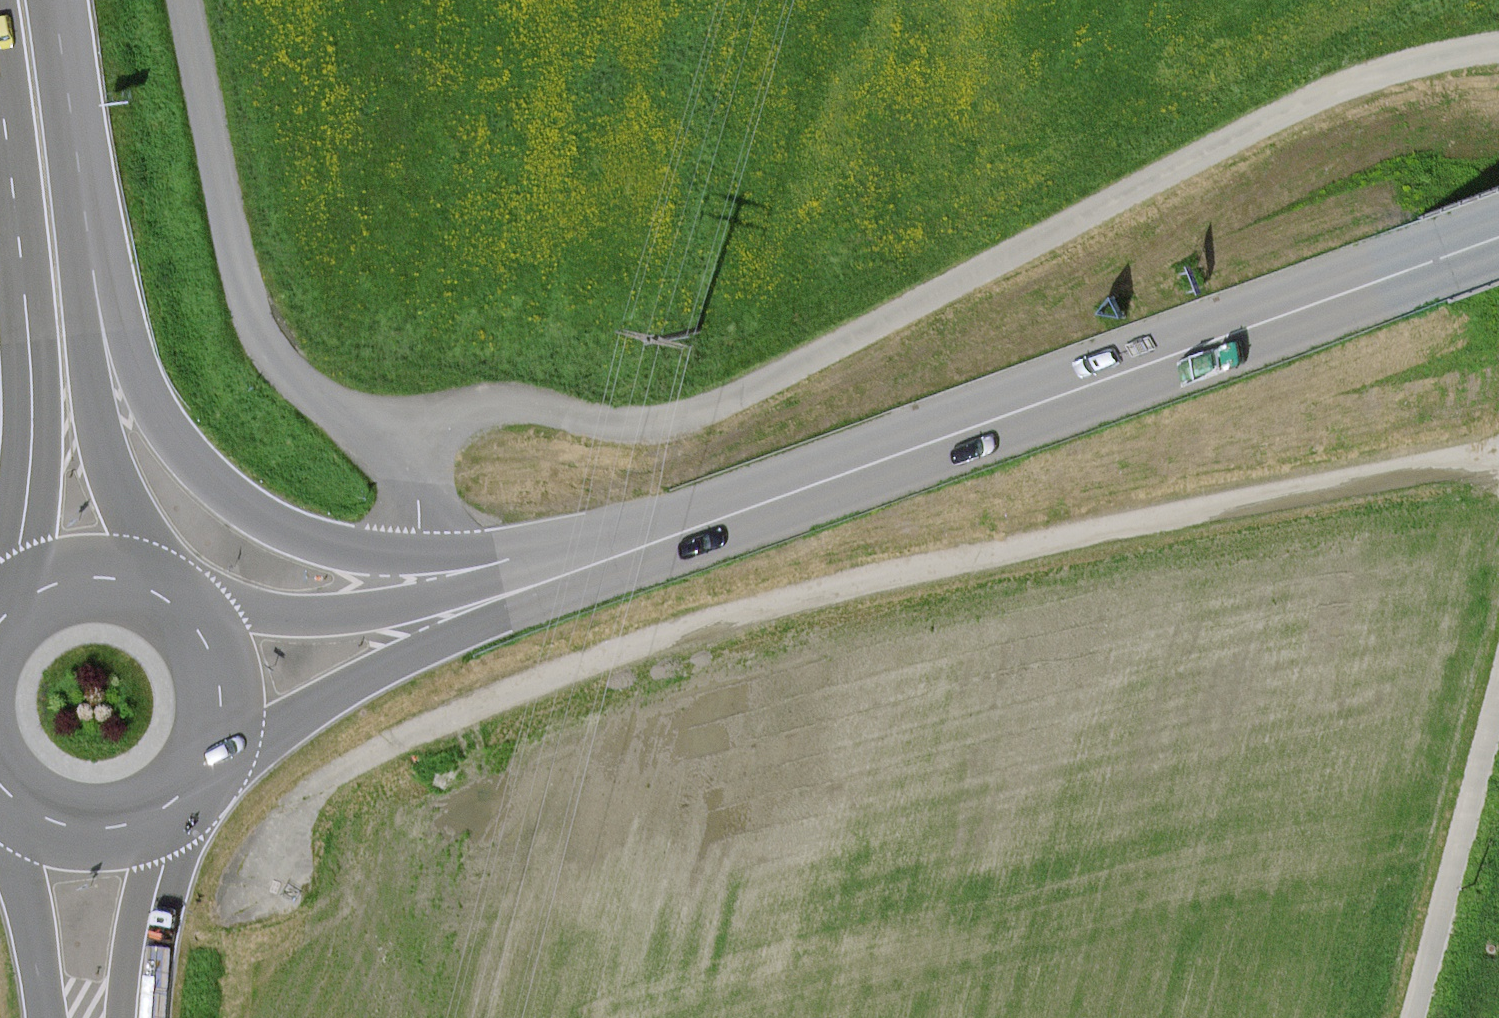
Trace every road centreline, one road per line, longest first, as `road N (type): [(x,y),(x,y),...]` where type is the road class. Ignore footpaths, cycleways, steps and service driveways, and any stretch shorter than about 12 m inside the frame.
road 1 (track): [(241,918),(291,822),(331,779),(376,749),(598,659),(685,629),(1083,531),(1368,471),(1498,455)]
road 2 (track): [(427,412),(466,404),(541,407),(636,427),(667,424),(722,404),(1314,102),(1442,59),(1498,50)]
road 3 (tertiary): [(582,566),(1498,237)]
road 4 (primary): [(582,566),(334,549),(244,509),(181,456),(141,403),(113,336),(75,182)]
road 5 (primary): [(0,76),(33,425),(22,551),(1,600)]
road 6 (primary): [(172,585),(133,520),(105,438),(75,182)]
road 7 (tertiary): [(221,775),(357,684),(582,566)]
road 8 (tertiary): [(582,566),(327,614),(195,603)]
road 9 (track): [(1414,1017),(1498,695)]
road 10 (primary): [(135,1017),(163,867),(198,805)]
road 11 (primary): [(0,809),(57,841),(106,846),(155,834),(198,805)]
road 12 (primary): [(0,812),(29,891),(54,1017)]
road 13 (primary): [(221,775),(238,724),(238,688),(221,637),(195,603)]
road 14 (primary): [(75,182),(51,0)]
road 15 (primary): [(172,585),(133,568),(76,565),(39,576),(1,600)]

